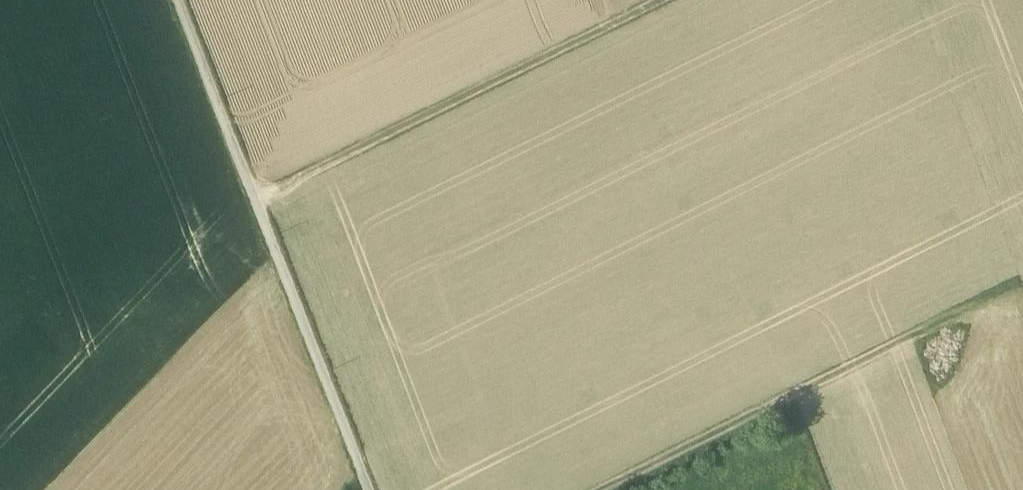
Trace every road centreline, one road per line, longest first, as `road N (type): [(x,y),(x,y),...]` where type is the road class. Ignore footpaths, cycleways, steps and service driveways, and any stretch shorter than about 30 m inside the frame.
road 1 (track): [(179,0),(369,489)]
road 2 (track): [(599,489),(1012,284)]
road 3 (track): [(658,0),(256,195)]

